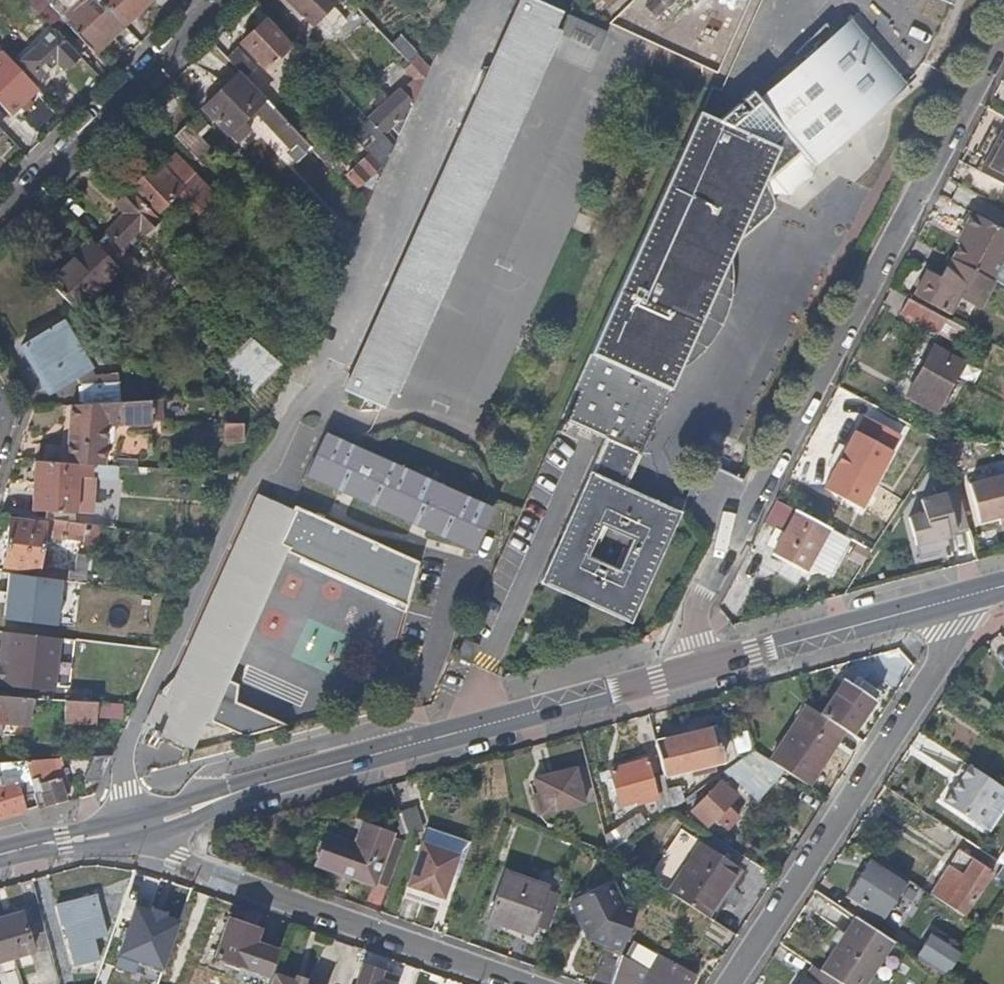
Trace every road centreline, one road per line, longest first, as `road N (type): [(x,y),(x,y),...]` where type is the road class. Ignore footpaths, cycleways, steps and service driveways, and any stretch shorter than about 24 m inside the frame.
road 1 (secondary): [(246,789),(955,600)]
road 2 (residential): [(955,600),(958,624),(938,666),(731,983)]
road 3 (residential): [(143,838),(179,859),(525,983)]
road 4 (residential): [(0,210),(217,0)]

